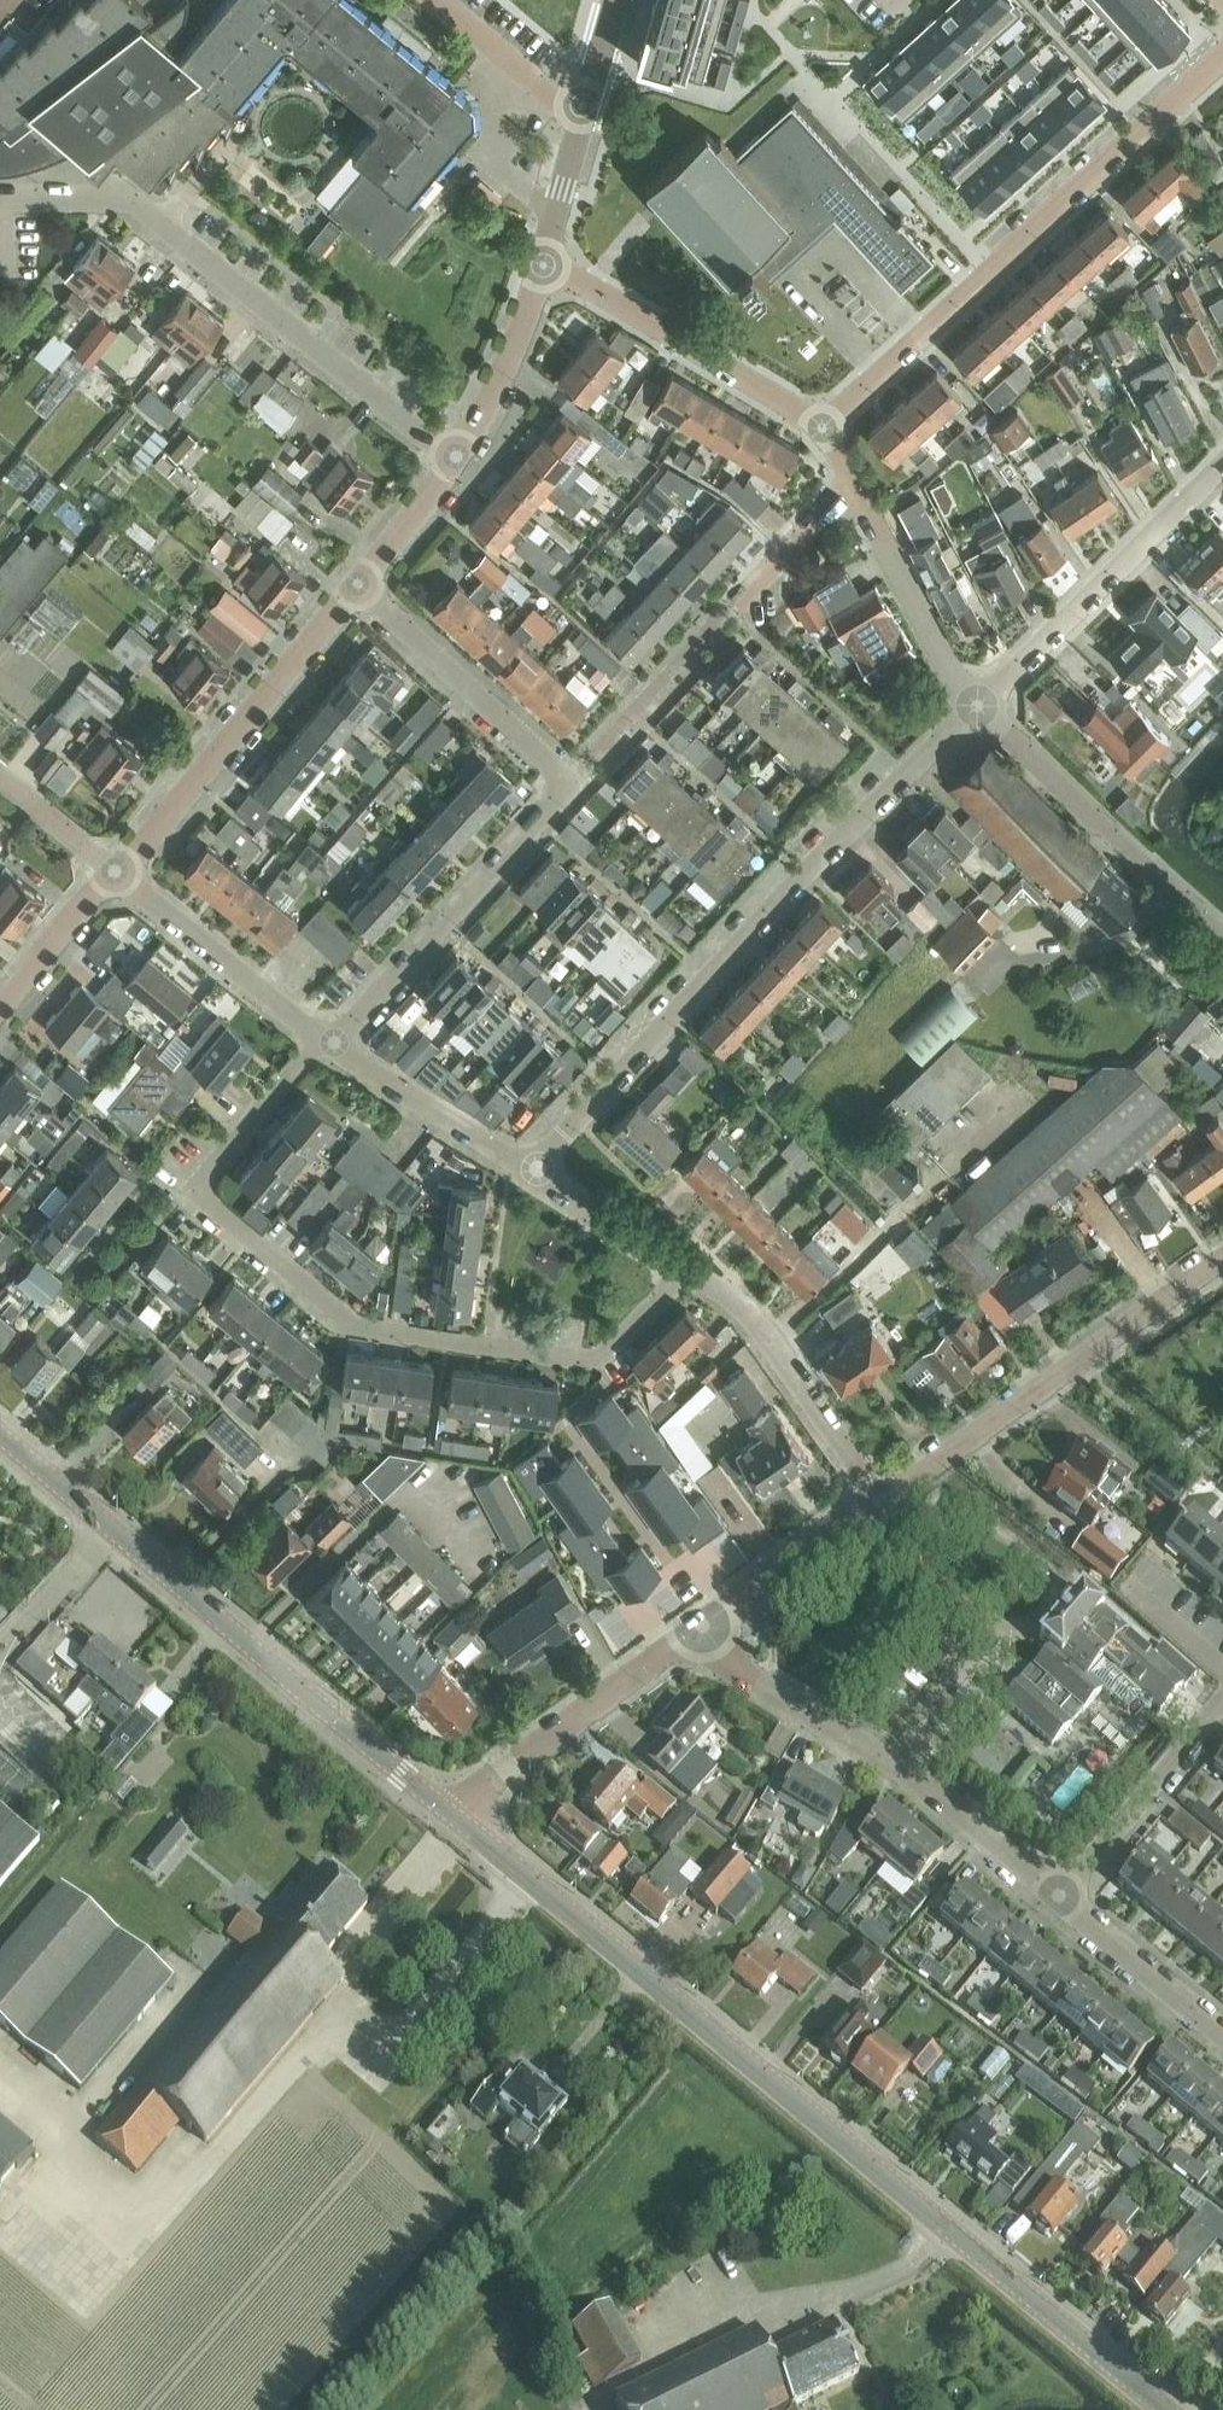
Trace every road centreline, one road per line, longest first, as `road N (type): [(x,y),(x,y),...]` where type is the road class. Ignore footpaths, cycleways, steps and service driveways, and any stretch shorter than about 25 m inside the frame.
road 1 (tertiary): [(1169,2409),(855,2153),(676,1995),(447,1815)]
road 2 (residential): [(691,1270),(602,1359),(361,1324),(210,1198),(210,1172),(327,1037)]
road 3 (residential): [(536,1170),(810,873),(980,705)]
road 4 (residential): [(327,1037),(573,775),(361,588)]
road 5 (tertiary): [(447,1815),(0,1430)]
road 6 (residential): [(455,460),(136,198),(4,200)]
road 7 (residential): [(823,425),(1222,63)]
road 8 (unclassified): [(1065,1898),(918,1780),(747,1675),(706,1627)]
road 9 (unclassified): [(882,1503),(1222,1261)]
road 10 (residential): [(122,873),(361,588)]
road 11 (residential): [(980,705),(1222,460)]
road 12 (residential): [(1222,938),(980,705)]
road 13 (residential): [(823,425),(545,264)]
road 14 (unclassified): [(447,1815),(706,1627)]
road 15 (residential): [(882,1503),(733,1295),(691,1270)]
road 16 (residential): [(327,1037),(122,873)]
road 17 (residential): [(980,705),(956,675),(851,478)]
road 18 (unclassified): [(1065,1898),(1222,1703)]
road 19 (residential): [(536,1170),(327,1037)]
road 20 (residential): [(455,460),(499,380),(545,264)]
road 21 (unclassified): [(706,1627),(882,1503)]
road 22 (unclassified): [(1222,2030),(1065,1898)]
road 23 (residential): [(588,110),(564,104),(436,0)]
road 24 (residential): [(0,1016),(122,873)]
road 25 (residential): [(691,1270),(536,1170)]
road 26 (residential): [(738,599),(851,478)]
road 27 (residential): [(545,264),(588,110)]
road 28 (residential): [(361,588),(455,460)]
road 29 (residential): [(122,873),(0,772)]
road 30 (unclassified): [(1222,1670),(1130,1592)]

